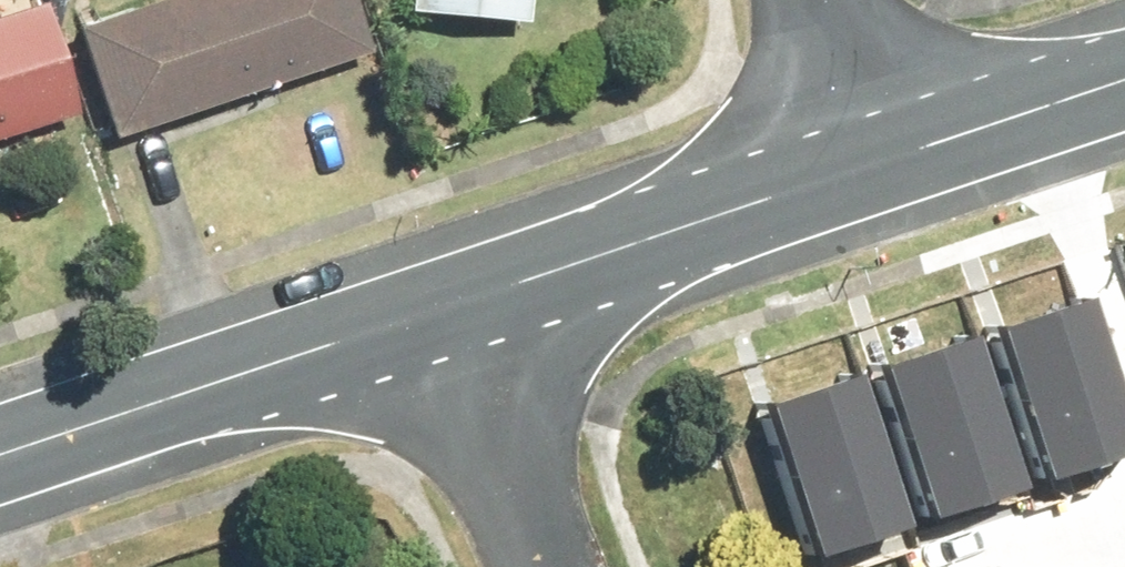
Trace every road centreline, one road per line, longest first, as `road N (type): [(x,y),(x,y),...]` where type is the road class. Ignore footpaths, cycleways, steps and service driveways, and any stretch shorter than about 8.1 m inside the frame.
road 1 (tertiary): [(0,452),(452,302)]
road 2 (tertiary): [(452,302),(894,155)]
road 3 (residential): [(452,302),(557,566)]
road 4 (tertiary): [(894,155),(1124,77)]
road 5 (residential): [(840,0),(894,155)]

